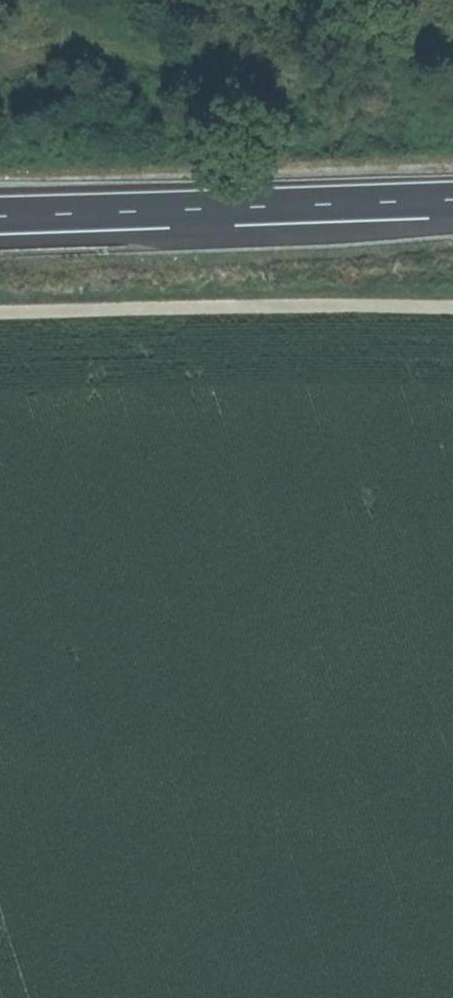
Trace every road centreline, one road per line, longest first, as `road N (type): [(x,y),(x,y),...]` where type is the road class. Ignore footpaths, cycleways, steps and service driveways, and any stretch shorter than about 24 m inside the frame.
road 1 (trunk): [(0,217),(452,199)]

